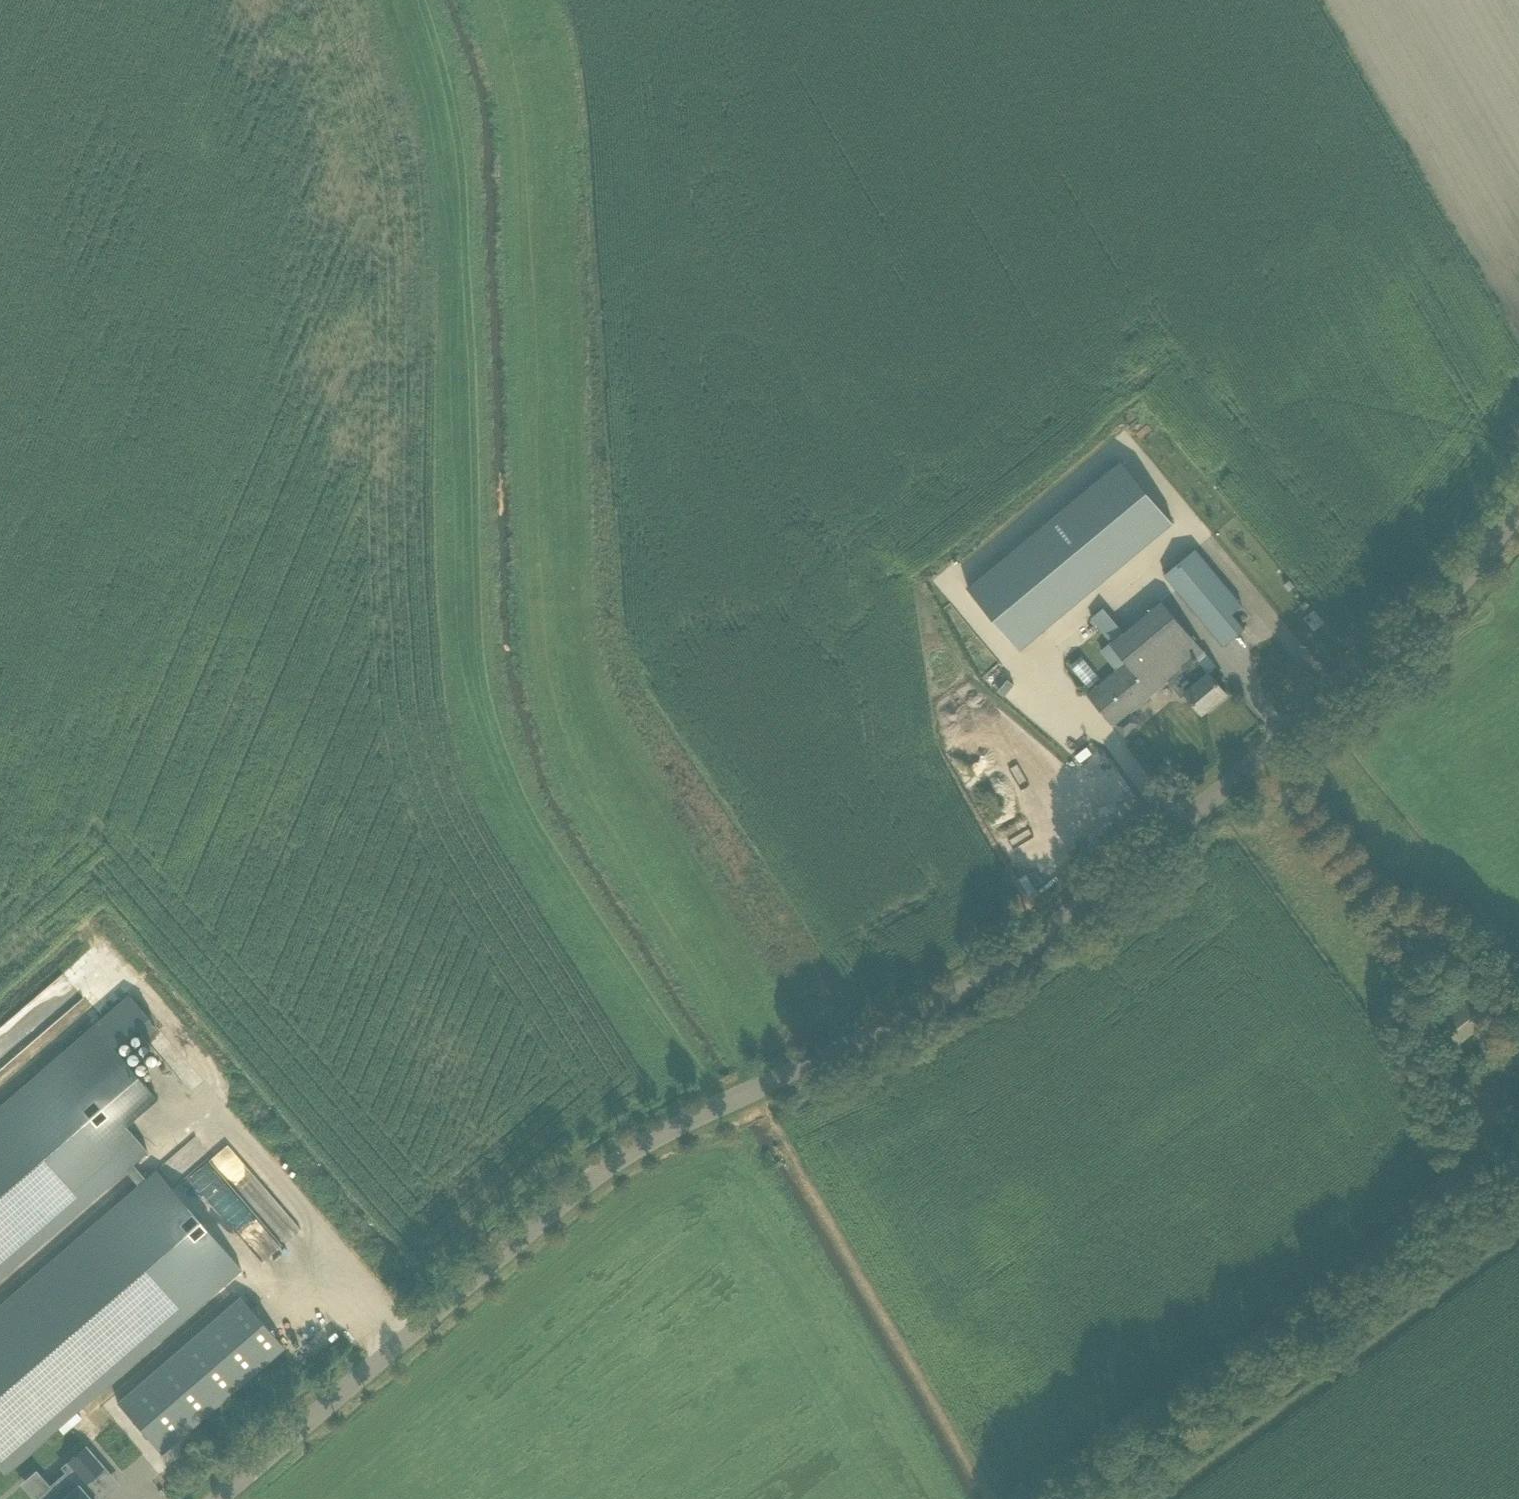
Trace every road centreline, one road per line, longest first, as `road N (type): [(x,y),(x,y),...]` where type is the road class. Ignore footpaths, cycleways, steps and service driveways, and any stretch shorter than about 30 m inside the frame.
road 1 (unclassified): [(223,1498),(574,1193),(666,1131),(1012,967),(1355,679),(1518,509)]

